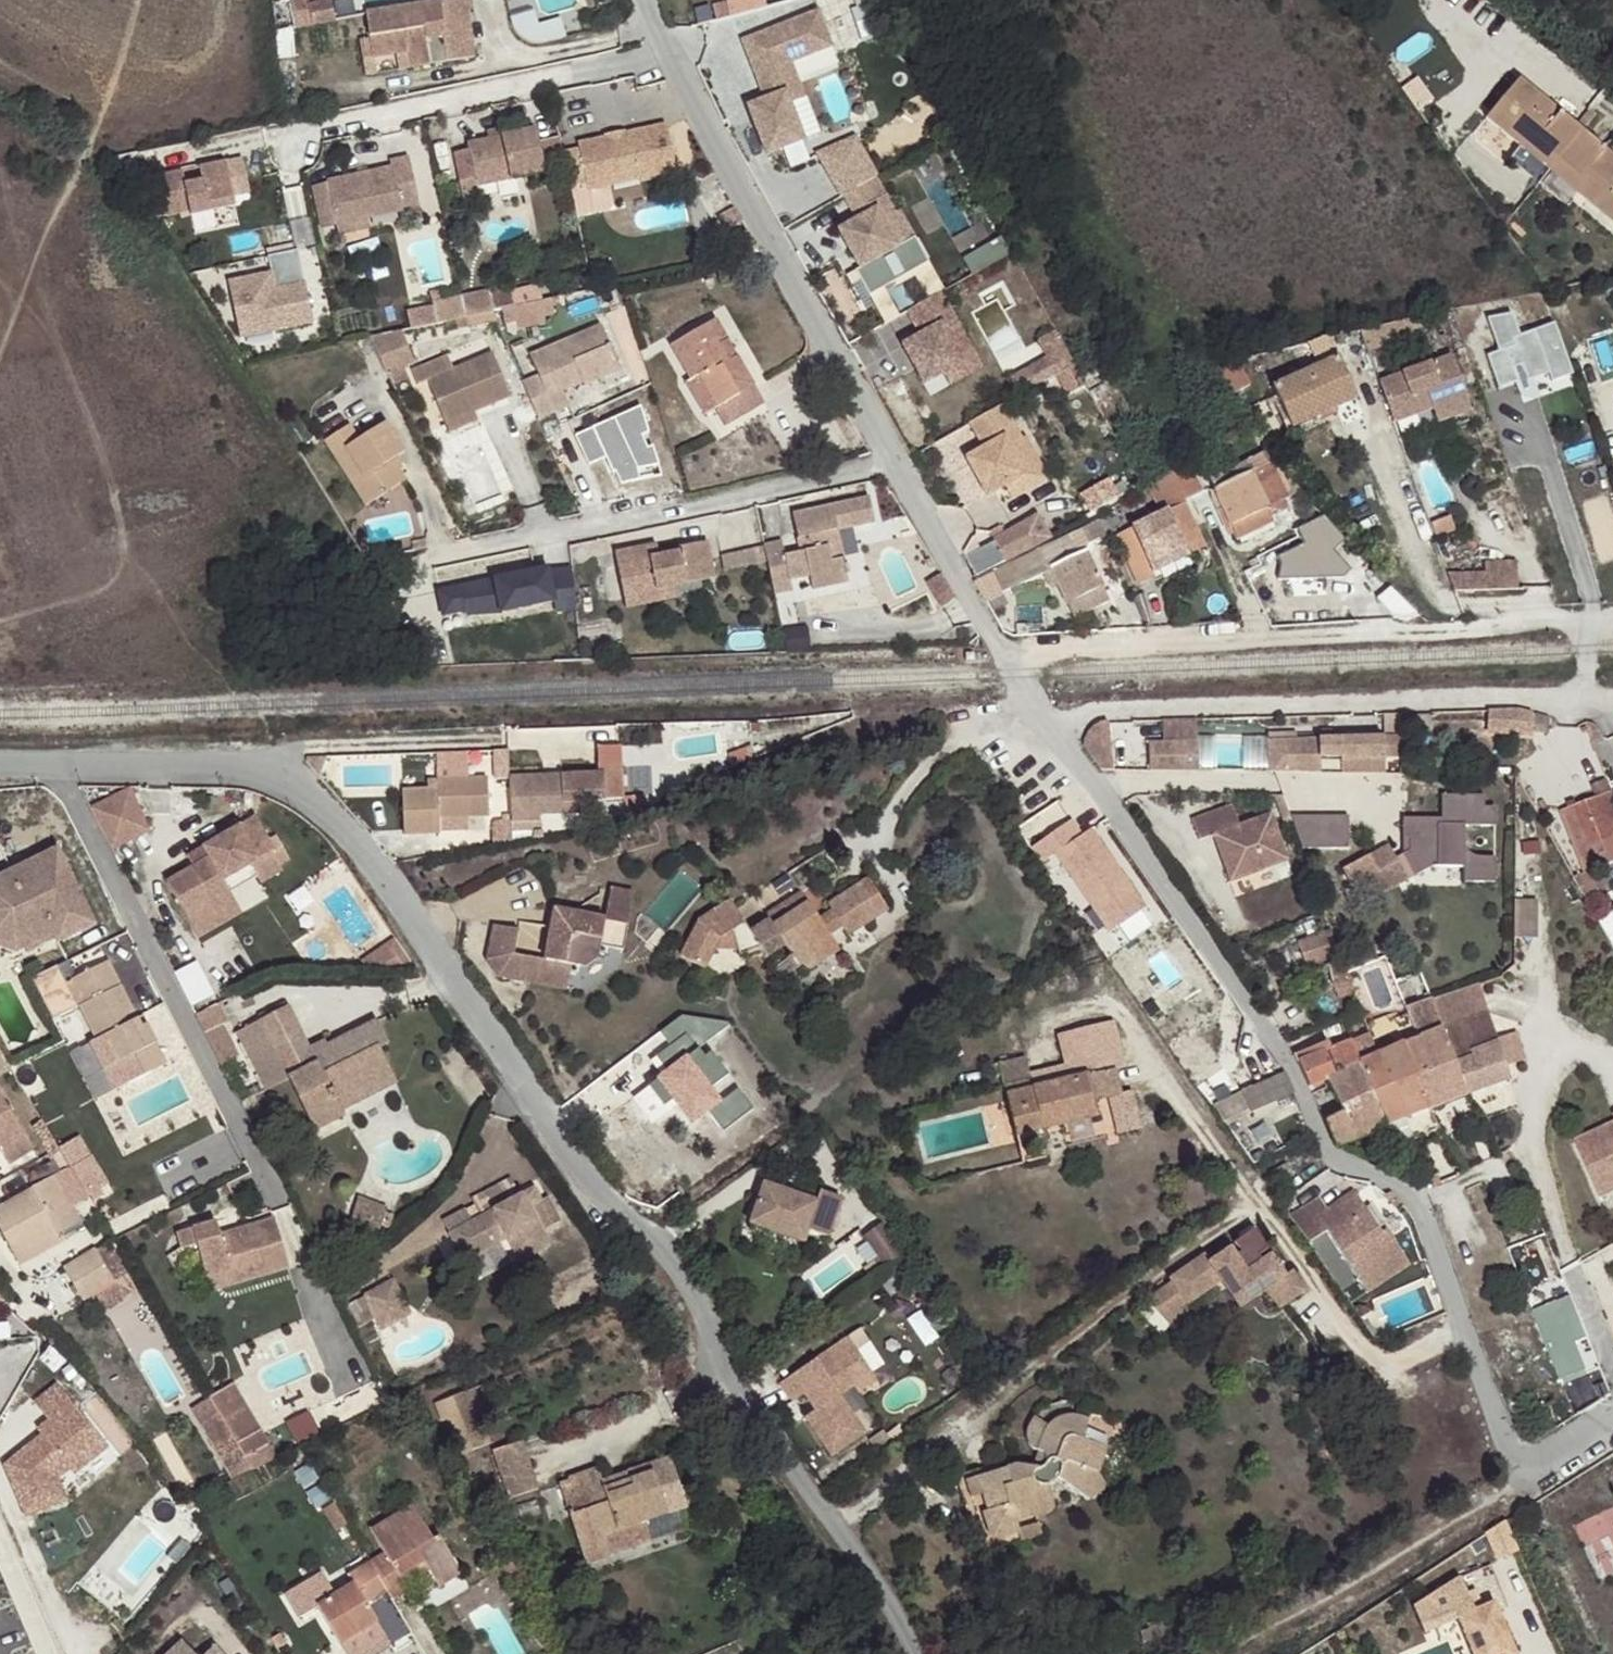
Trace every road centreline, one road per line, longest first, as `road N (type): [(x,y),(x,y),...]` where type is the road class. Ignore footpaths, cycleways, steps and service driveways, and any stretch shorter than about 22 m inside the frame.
road 1 (unclassified): [(907,1653),(877,1582),(718,1370),(704,1308),(659,1242),(589,1184),(327,816),(250,753)]
road 2 (residential): [(1417,1202),(1402,1183),(1329,1148),(1280,1048),(1051,714)]
road 3 (residential): [(1051,714),(1587,696)]
road 4 (residential): [(894,461),(669,52)]
road 5 (unclassified): [(55,760),(256,1167)]
road 6 (residential): [(450,549),(894,461)]
road 7 (residential): [(1466,1330),(1382,1364),(1203,1132)]
road 8 (residential): [(669,52),(295,136)]
road 9 (residential): [(1380,633),(1008,649)]
road 10 (unclassified): [(250,753),(560,739)]
road 11 (residential): [(1612,1413),(1521,1474),(1466,1330)]
road 12 (residential): [(1008,649),(894,461)]
road 13 (residential): [(1380,633),(1535,616),(1585,622)]
road 14 (unclassified): [(250,753),(55,760)]
road 15 (residential): [(1466,1330),(1417,1202)]

